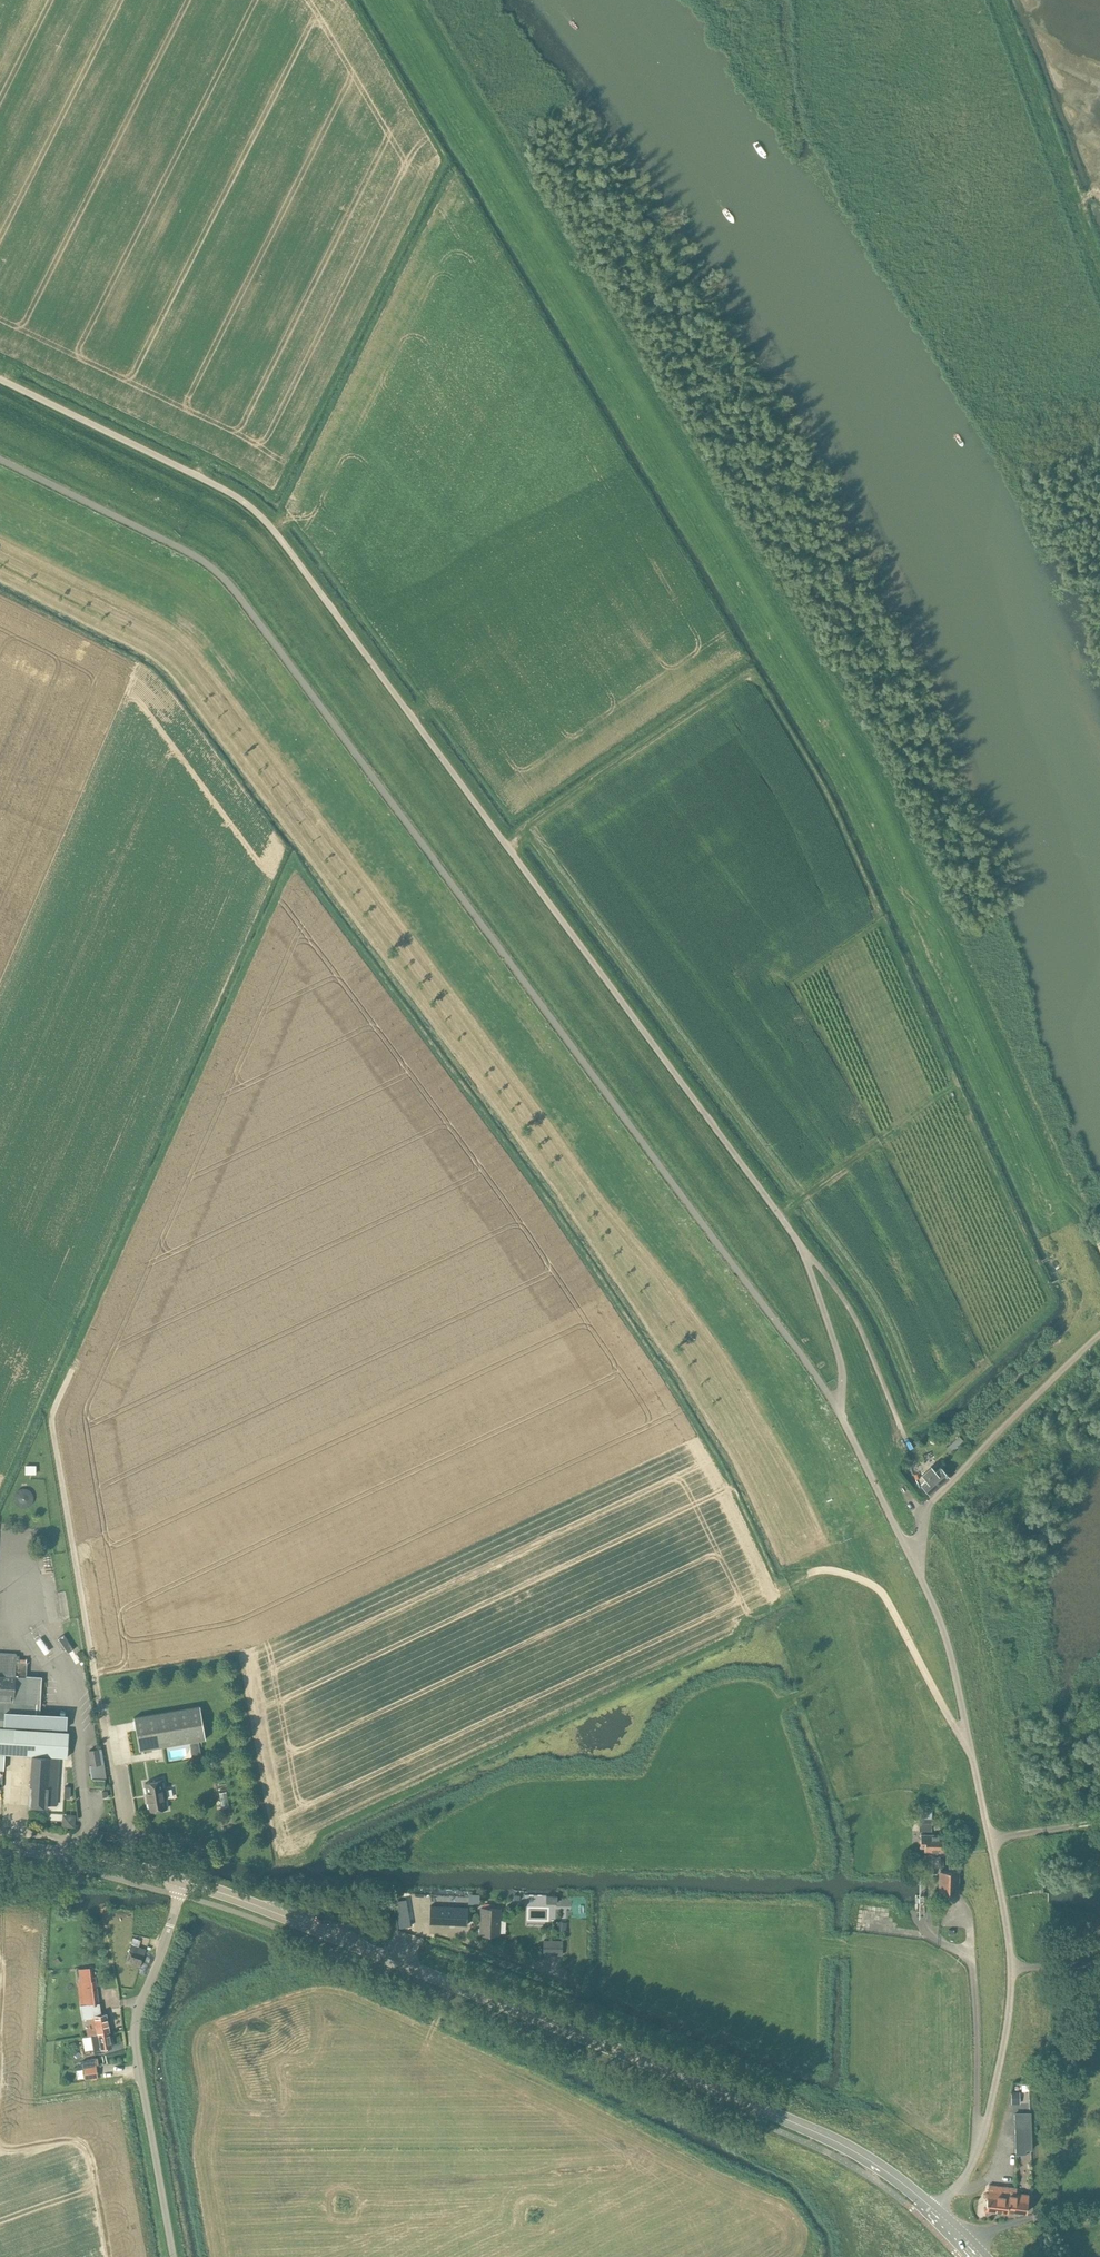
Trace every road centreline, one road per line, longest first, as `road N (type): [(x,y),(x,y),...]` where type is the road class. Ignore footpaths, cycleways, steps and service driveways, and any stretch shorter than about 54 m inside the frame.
road 1 (unclassified): [(916,1566),(838,1413),(839,1356),(803,1252),(272,528),(233,494),(0,380)]
road 2 (secondary): [(932,2206),(872,2161),(794,2123),(185,1881)]
road 3 (unclassified): [(932,2206),(975,2160),(1010,1997),(1001,1898),(955,1672),(916,1566)]
road 4 (residential): [(173,2256),(135,2021),(185,1881)]
road 5 (track): [(72,1370),(50,1422),(110,1744)]
road 6 (residential): [(916,1566),(935,1496),(1099,1333)]
road 7 (track): [(1000,0),(1099,261)]
road 8 (secondary): [(185,1881),(0,1849)]
road 9 (residential): [(971,2244),(1033,2217),(1099,2209)]

